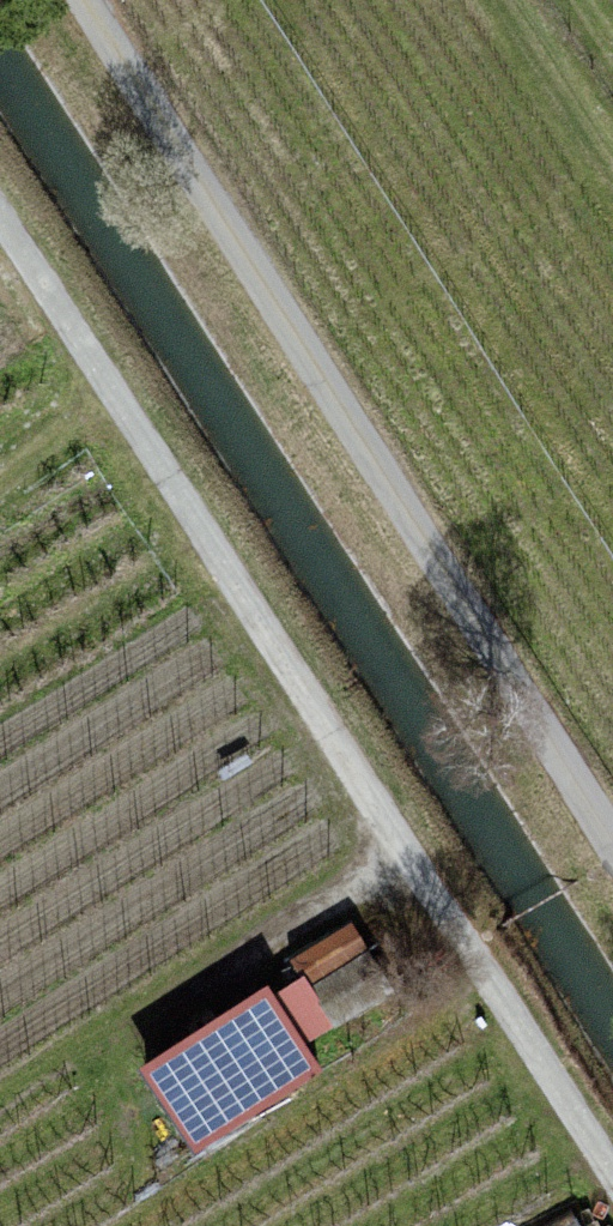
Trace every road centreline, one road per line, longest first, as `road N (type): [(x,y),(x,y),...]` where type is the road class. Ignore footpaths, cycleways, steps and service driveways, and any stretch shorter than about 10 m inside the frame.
road 1 (unclassified): [(0,213),(612,1165)]
road 2 (unclassified): [(83,0),(612,840)]

